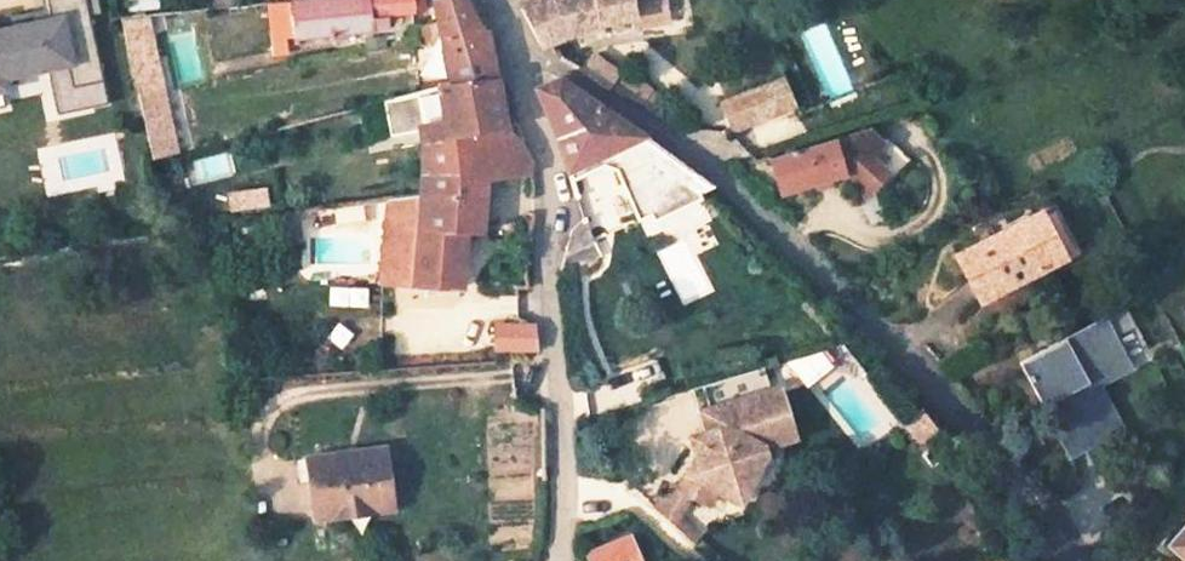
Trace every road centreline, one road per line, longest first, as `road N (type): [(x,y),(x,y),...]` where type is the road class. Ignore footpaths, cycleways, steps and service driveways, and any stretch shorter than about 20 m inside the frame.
road 1 (residential): [(511,37),(819,249),(1022,493),(1059,560)]
road 2 (residential): [(511,37),(554,203),(542,289),(564,560)]
road 3 (track): [(559,472),(623,497),(695,560)]

